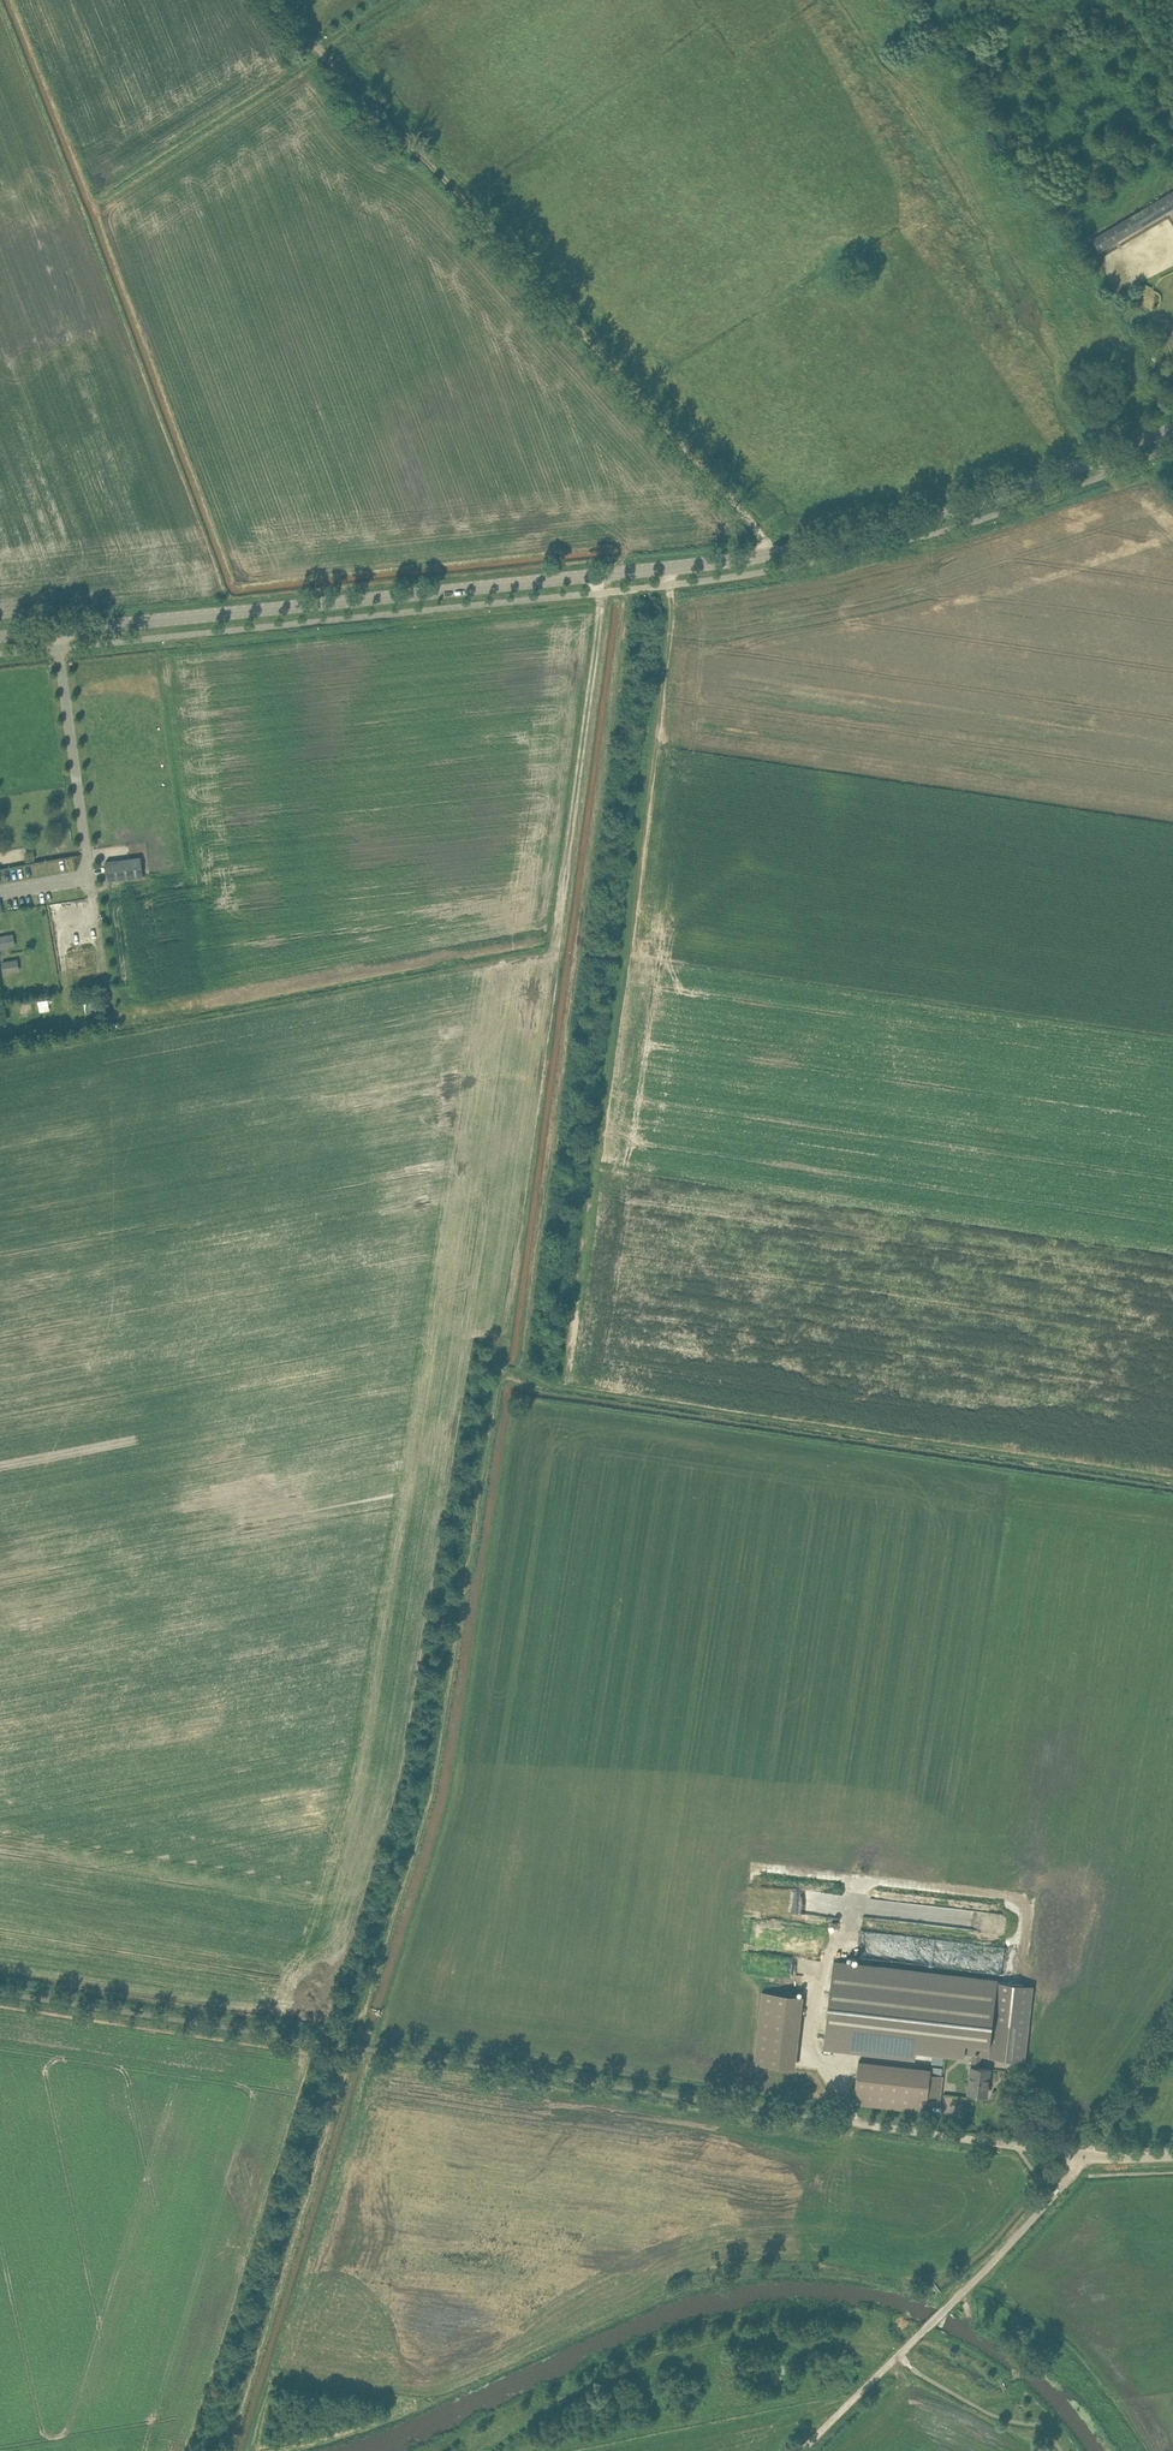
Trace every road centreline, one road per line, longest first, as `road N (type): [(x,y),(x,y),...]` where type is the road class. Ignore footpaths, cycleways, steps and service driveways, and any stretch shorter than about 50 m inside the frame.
road 1 (tertiary): [(0,636),(770,553),(978,503),(1172,428)]
road 2 (track): [(521,1378),(628,589)]
road 3 (track): [(320,49),(765,539),(773,571)]
road 4 (track): [(555,940),(600,608),(597,575)]
road 5 (unclassified): [(1087,2154),(819,2118)]
road 6 (unclassified): [(916,2338),(1087,2154)]
road 7 (track): [(801,2450),(900,2354)]

